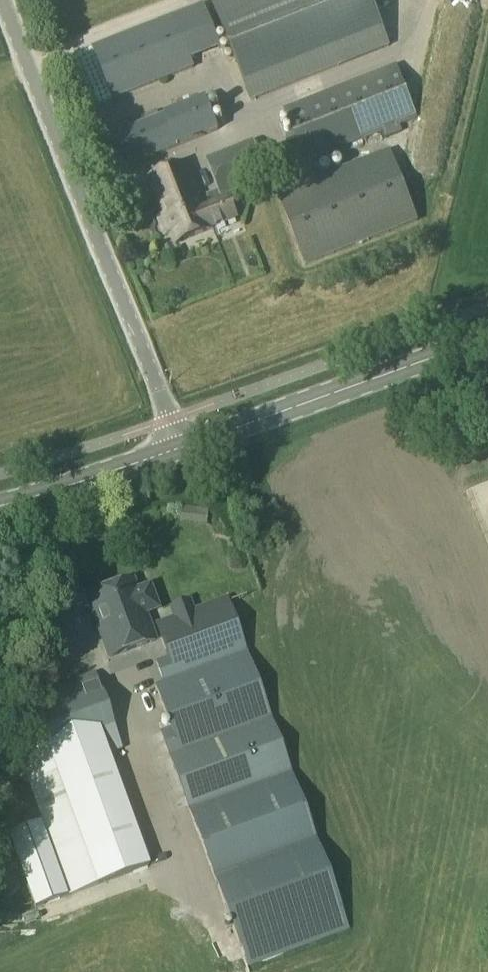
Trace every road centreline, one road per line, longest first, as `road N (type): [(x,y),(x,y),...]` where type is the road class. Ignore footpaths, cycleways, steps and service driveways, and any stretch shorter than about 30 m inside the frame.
road 1 (tertiary): [(180,448),(0,1)]
road 2 (secondary): [(487,342),(180,448)]
road 3 (secondary): [(180,448),(0,506)]

